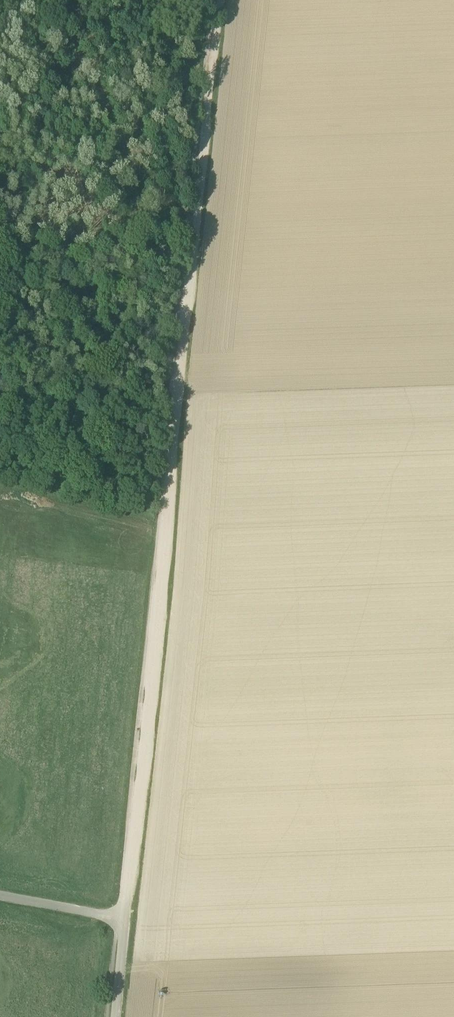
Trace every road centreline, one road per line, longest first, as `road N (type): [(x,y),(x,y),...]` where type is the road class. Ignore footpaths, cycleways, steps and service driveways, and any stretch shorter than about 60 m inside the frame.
road 1 (track): [(219,0),(125,921)]
road 2 (track): [(0,487),(166,520)]
road 3 (unclassified): [(125,921),(0,896)]

